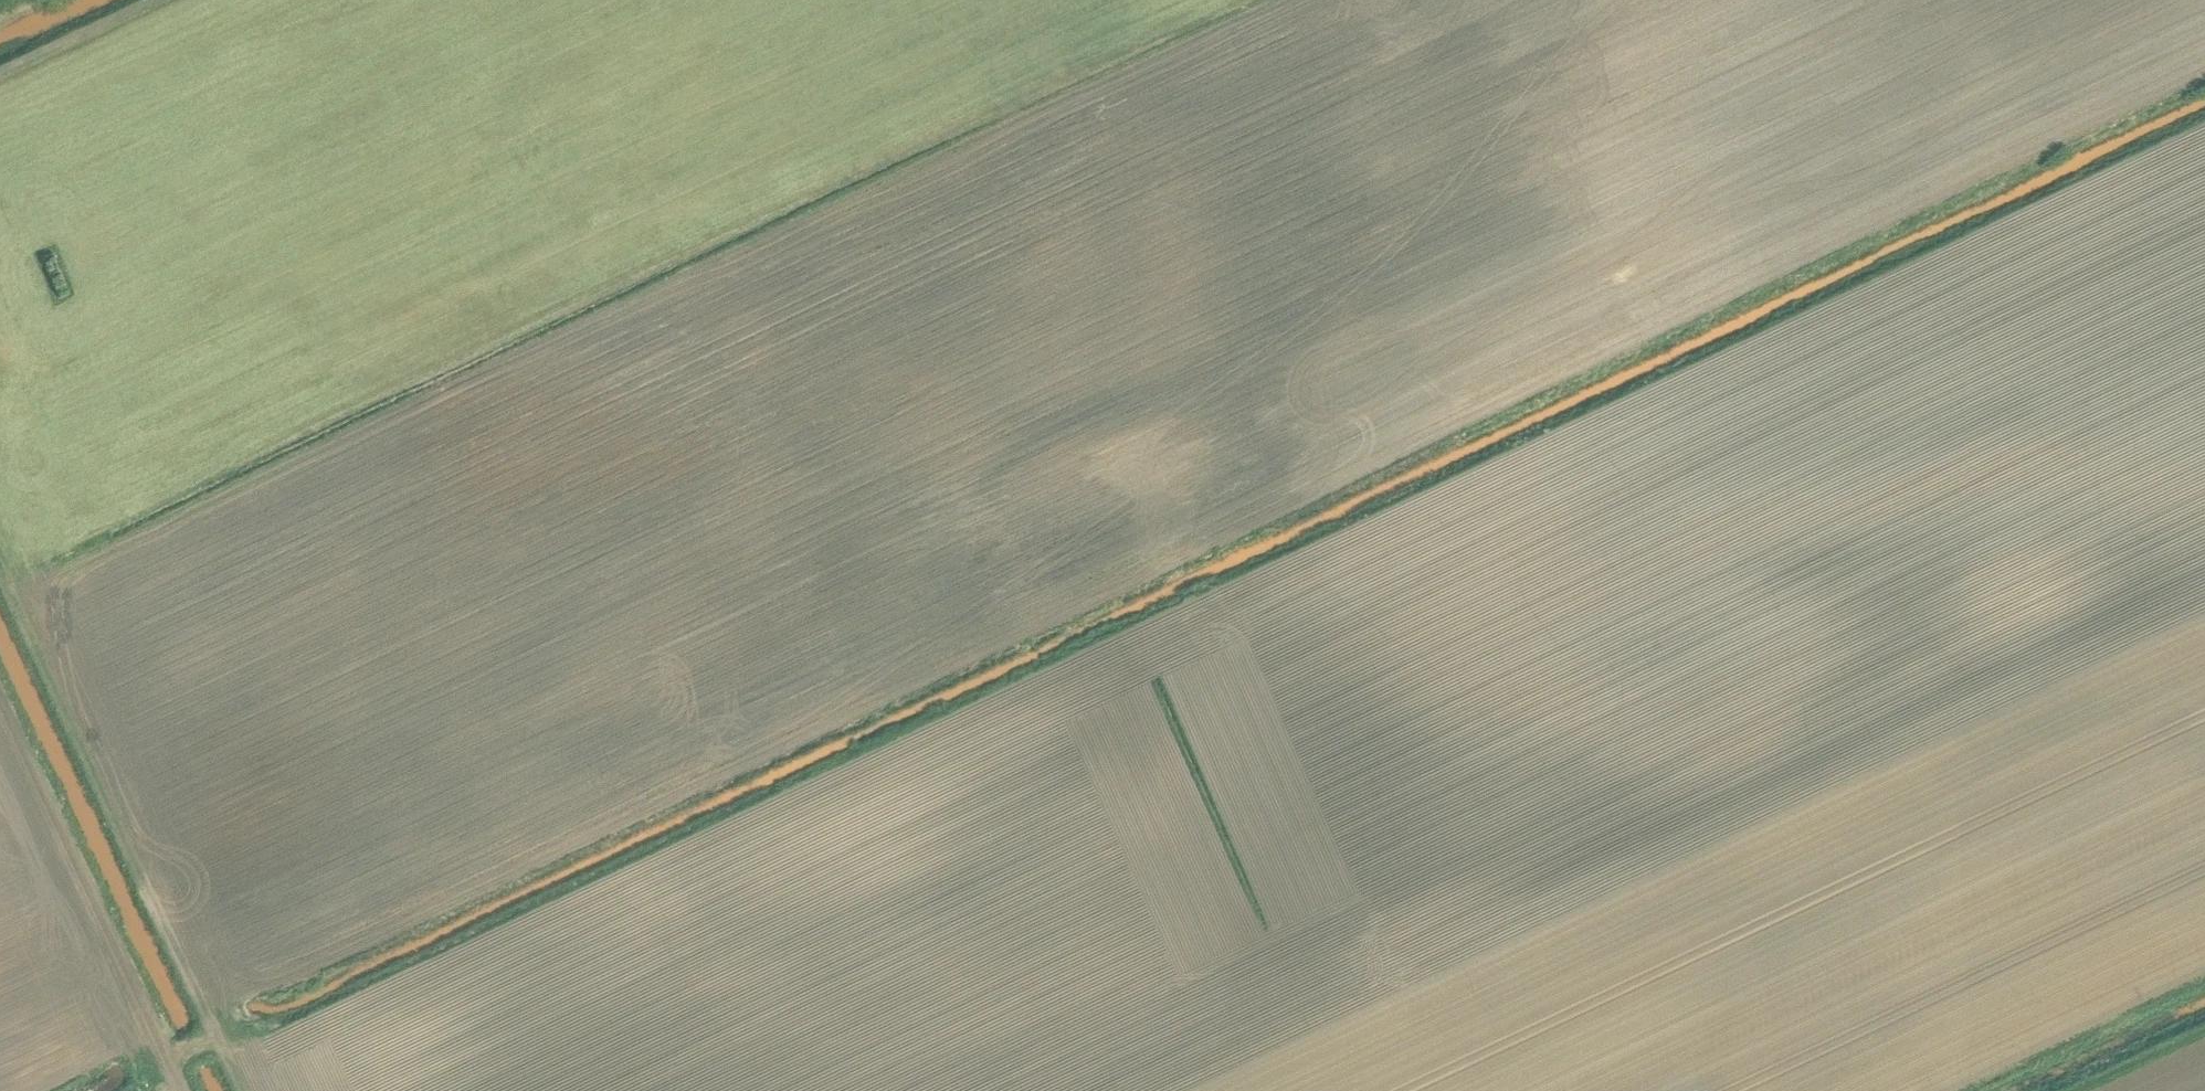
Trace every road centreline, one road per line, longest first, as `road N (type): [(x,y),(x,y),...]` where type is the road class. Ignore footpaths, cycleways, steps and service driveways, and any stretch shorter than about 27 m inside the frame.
road 1 (track): [(0,99),(212,0)]

